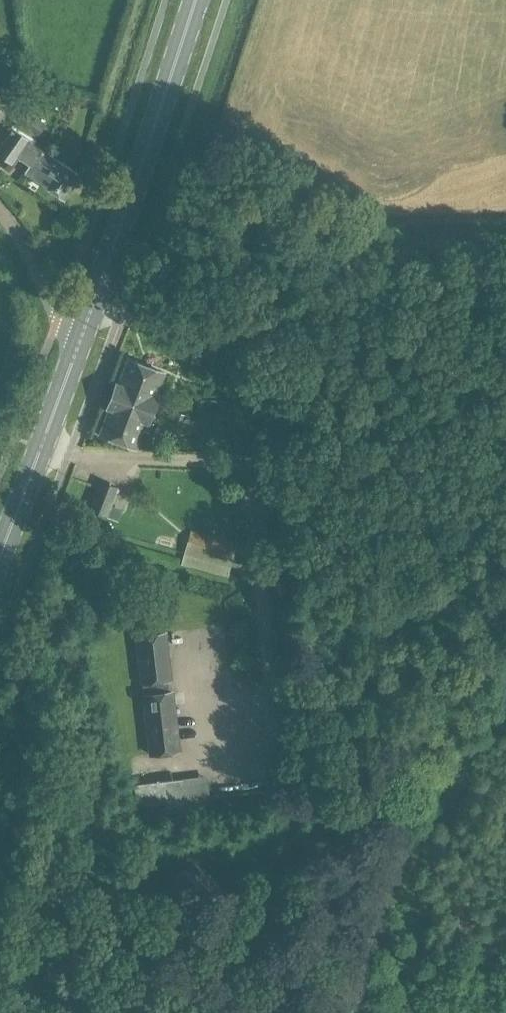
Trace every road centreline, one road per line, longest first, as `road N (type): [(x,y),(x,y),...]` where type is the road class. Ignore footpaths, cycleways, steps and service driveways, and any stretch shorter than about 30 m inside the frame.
road 1 (primary): [(89,320),(195,0)]
road 2 (primary): [(0,553),(89,320)]
road 3 (unclassified): [(0,211),(49,300),(89,320)]

